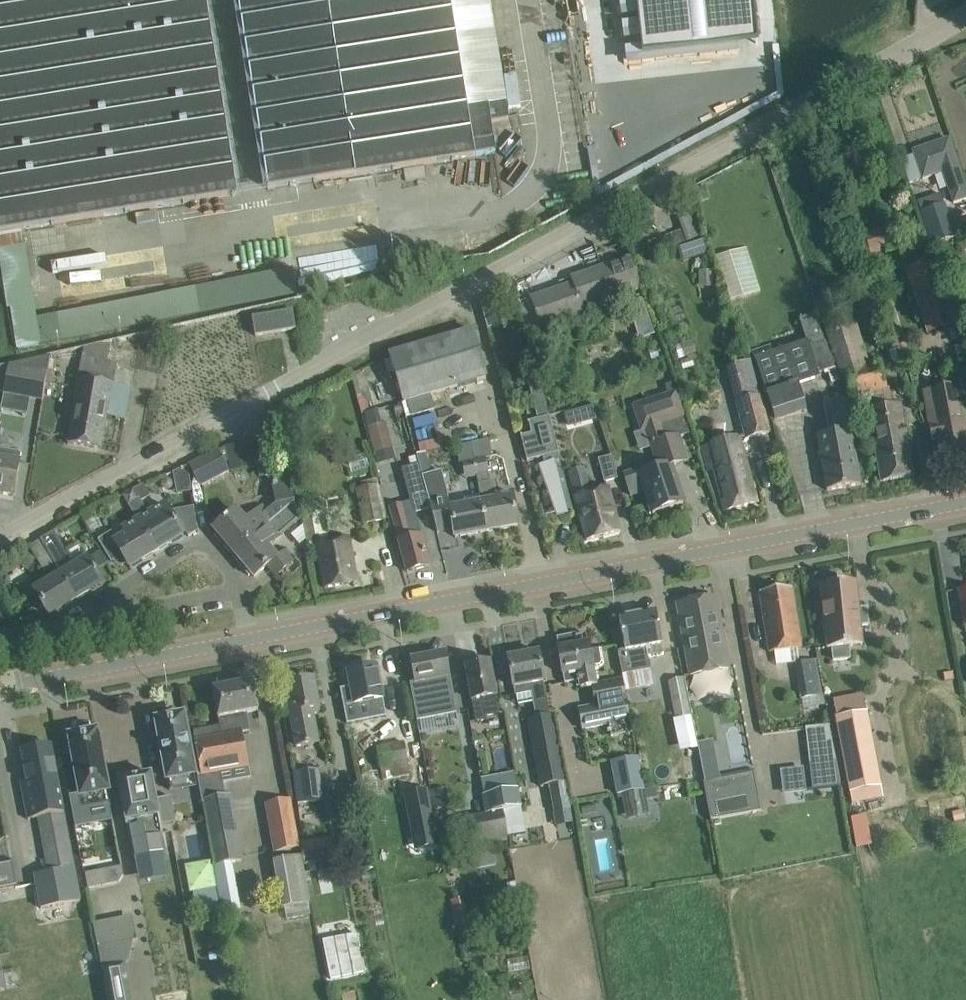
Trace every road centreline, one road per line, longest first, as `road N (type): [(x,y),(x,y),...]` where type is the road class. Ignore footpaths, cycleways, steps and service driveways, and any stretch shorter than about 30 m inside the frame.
road 1 (unclassified): [(0,534),(965,17)]
road 2 (secondary): [(249,638),(965,502)]
road 3 (secondary): [(0,685),(249,638)]
road 4 (residential): [(240,589),(202,540),(67,624)]
road 5 (residential): [(67,624),(240,589)]

